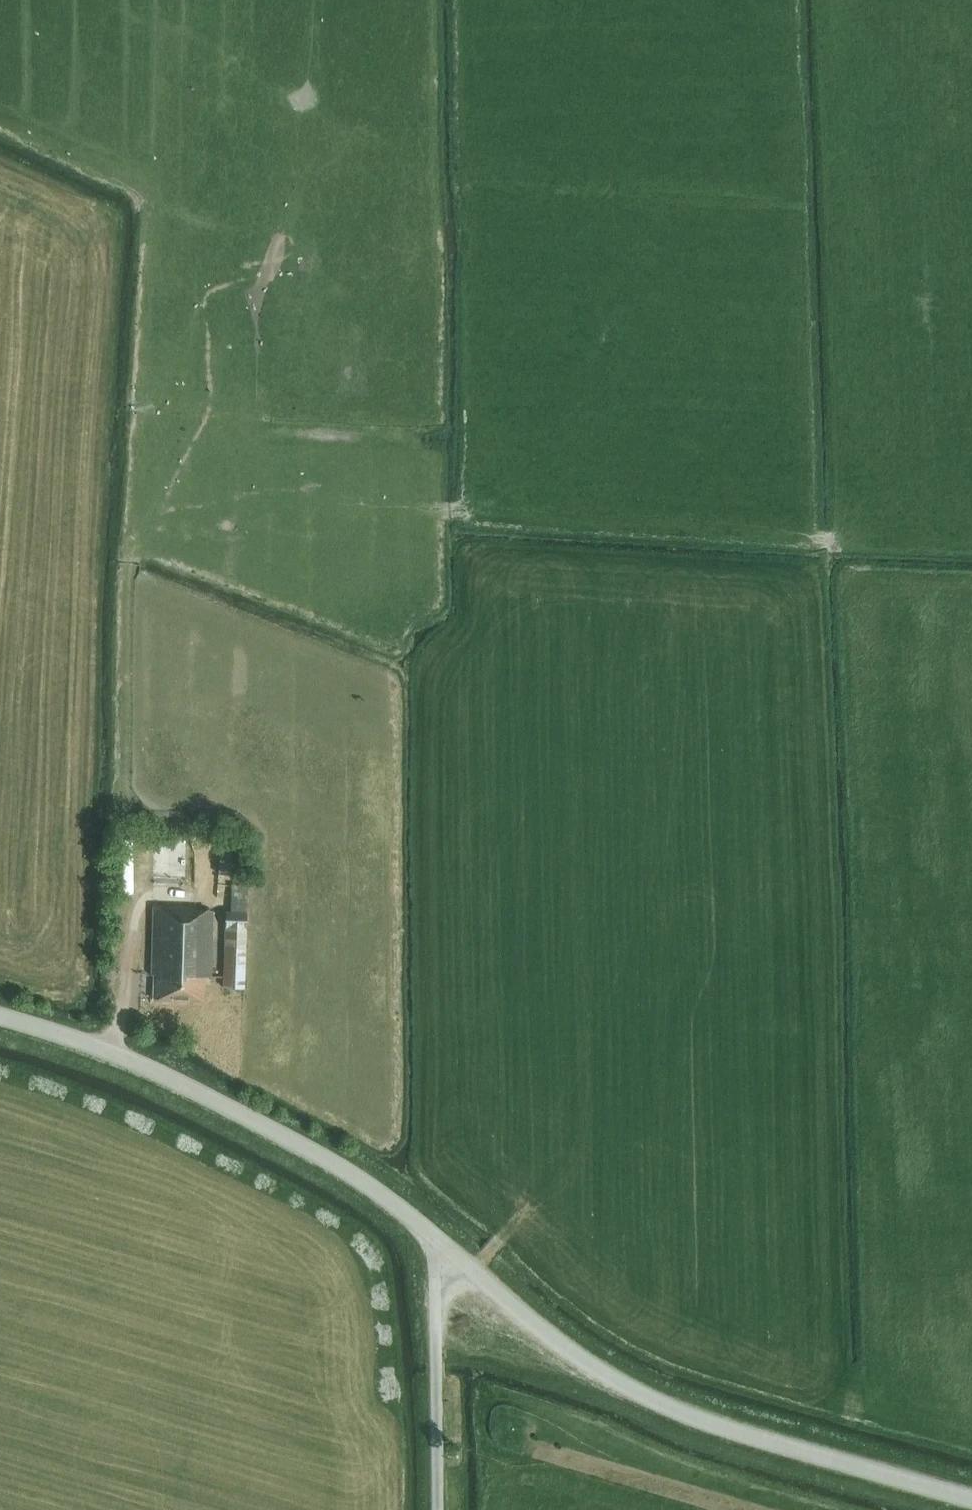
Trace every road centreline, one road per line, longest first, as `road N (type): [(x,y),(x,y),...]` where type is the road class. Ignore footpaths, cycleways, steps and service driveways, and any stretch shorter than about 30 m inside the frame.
road 1 (unclassified): [(971,1499),(650,1401),(508,1306),(434,1238)]
road 2 (unclassified): [(434,1238),(373,1189),(186,1087),(0,1017)]
road 3 (unclassified): [(437,1509),(434,1238)]

